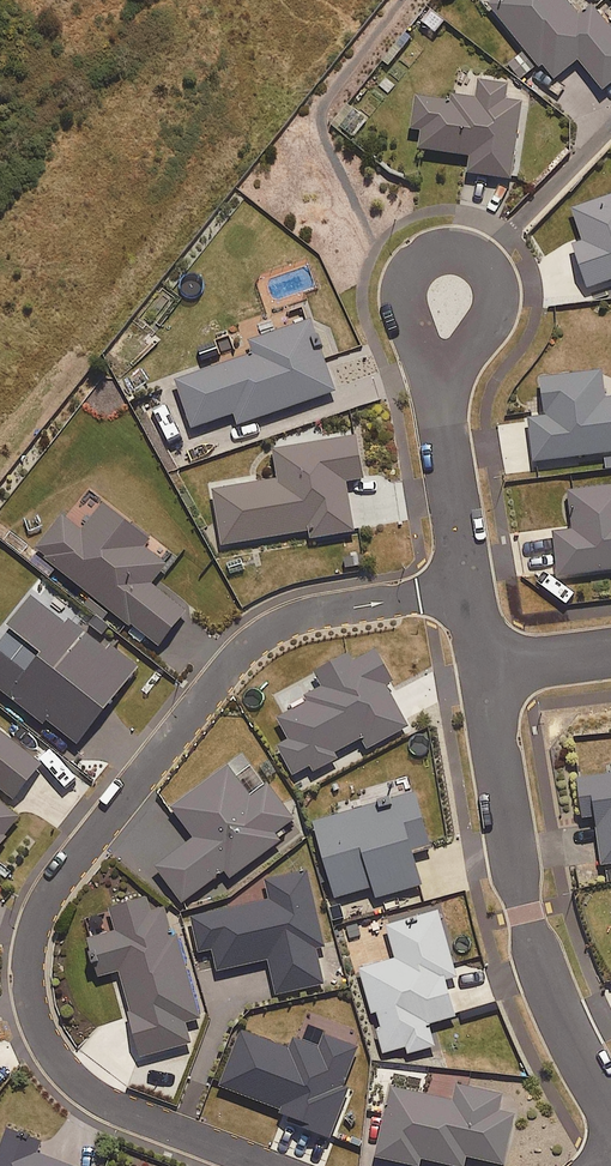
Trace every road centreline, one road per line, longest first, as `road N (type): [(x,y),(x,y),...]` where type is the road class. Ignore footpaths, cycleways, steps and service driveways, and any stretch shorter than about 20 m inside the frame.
road 1 (residential): [(251,1165),(120,1116),(63,1082),(43,1059),(22,1002),(22,944),(33,915),(255,643),(303,616),(465,589)]
road 2 (residential): [(478,674),(504,843),(537,977),(610,1124)]
road 3 (residential): [(431,388),(490,310),(483,276),(456,256),(418,261),(397,291),(404,332)]
road 4 (residential): [(431,388),(465,589)]
road 5 (residential): [(610,657),(478,674)]

